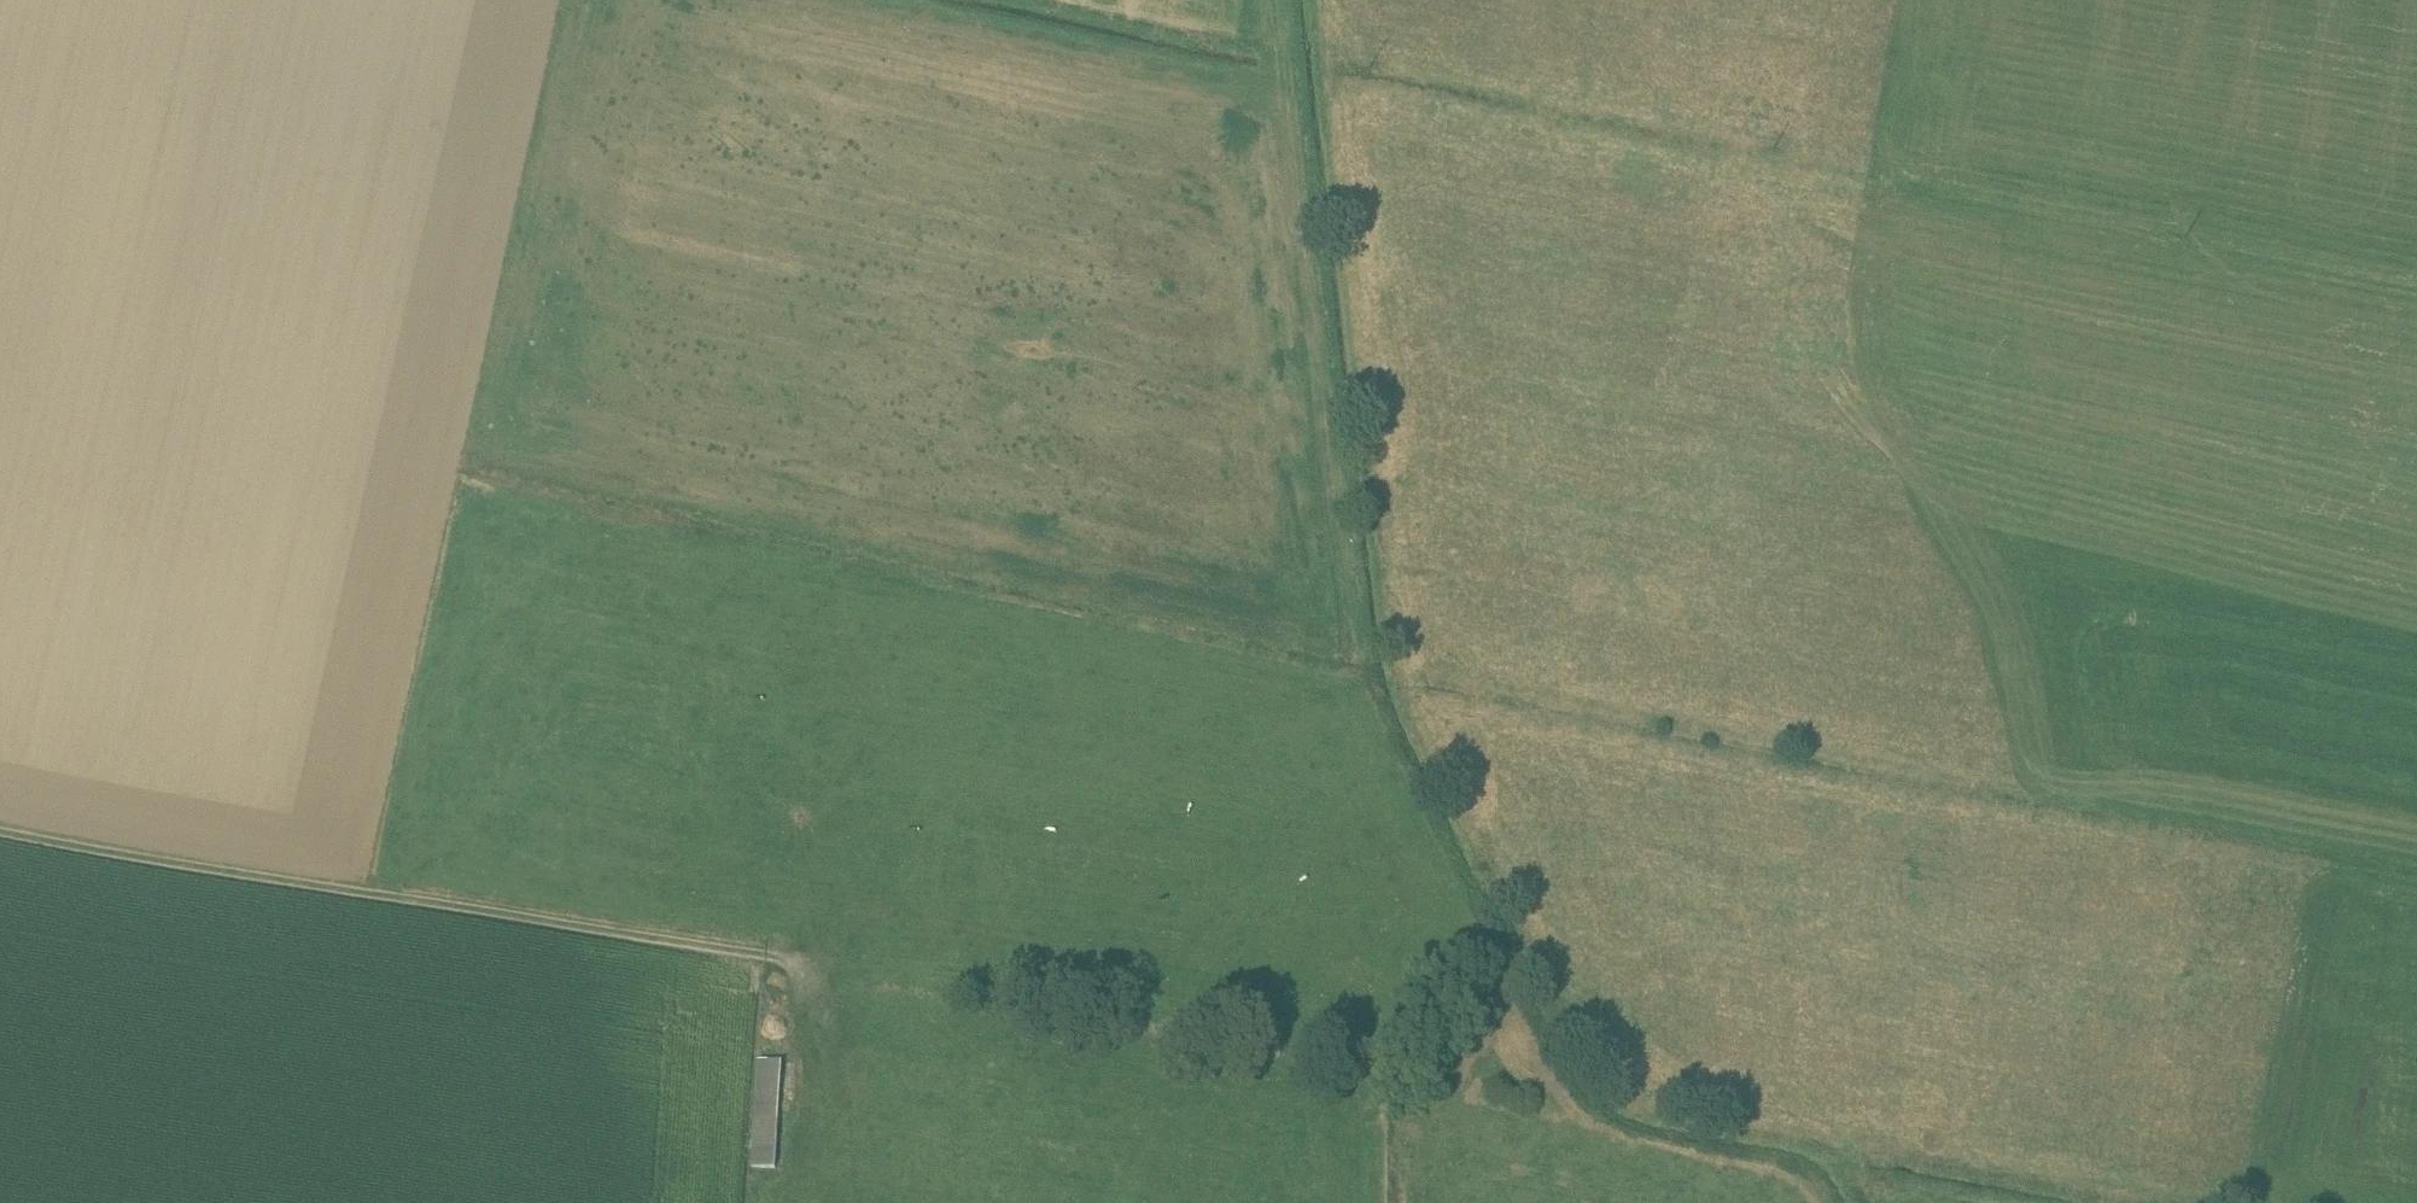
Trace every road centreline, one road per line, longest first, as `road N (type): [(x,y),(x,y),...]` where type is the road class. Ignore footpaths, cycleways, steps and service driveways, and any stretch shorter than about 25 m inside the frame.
road 1 (track): [(797,958),(0,827)]
road 2 (track): [(1272,0),(1286,125)]

